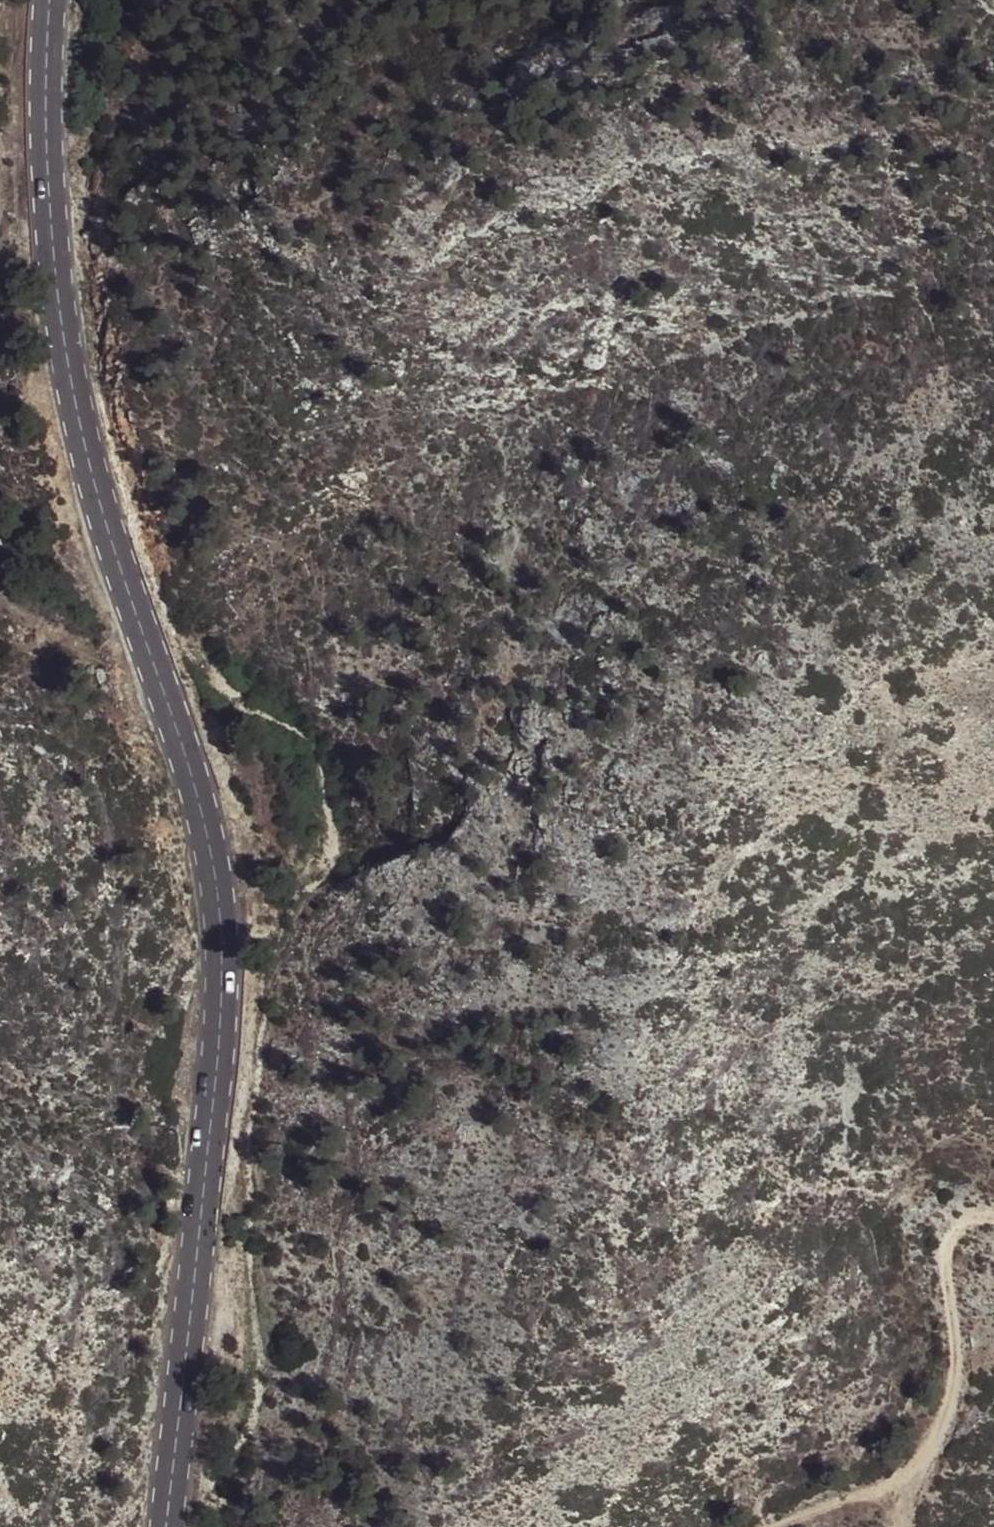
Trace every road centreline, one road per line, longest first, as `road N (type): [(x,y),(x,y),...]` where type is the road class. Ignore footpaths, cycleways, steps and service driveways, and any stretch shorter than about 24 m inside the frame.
road 1 (secondary): [(49,0),(46,178),(75,389),(114,534),(194,764),(222,890),(216,1087),(169,1526)]
road 2 (track): [(993,1217),(962,1230),(947,1250),(959,1373),(939,1447),(906,1484),(780,1526)]

